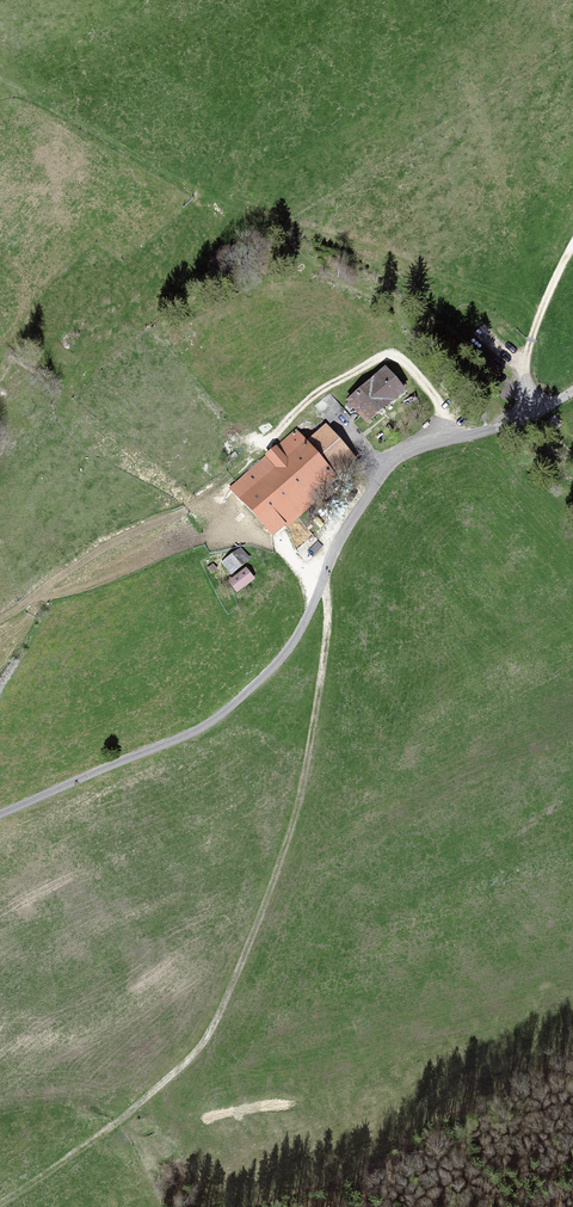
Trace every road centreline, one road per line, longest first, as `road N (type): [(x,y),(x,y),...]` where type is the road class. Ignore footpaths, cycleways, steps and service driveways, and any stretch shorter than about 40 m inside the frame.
road 1 (track): [(325,573),(328,626),(313,741),(289,833),(214,1027),(128,1113),(0,1204)]
road 2 (unclassified): [(0,814),(214,720),(292,641),(381,472),(397,457),(493,429),(572,390)]
road 3 (track): [(454,438),(428,387),(400,360),(386,359),(306,401),(238,473),(187,513),(106,546),(0,620)]
road 4 (track): [(252,215),(544,305)]
road 5 (track): [(0,87),(114,138),(252,215)]
road 6 (track): [(572,245),(524,365),(542,410)]

